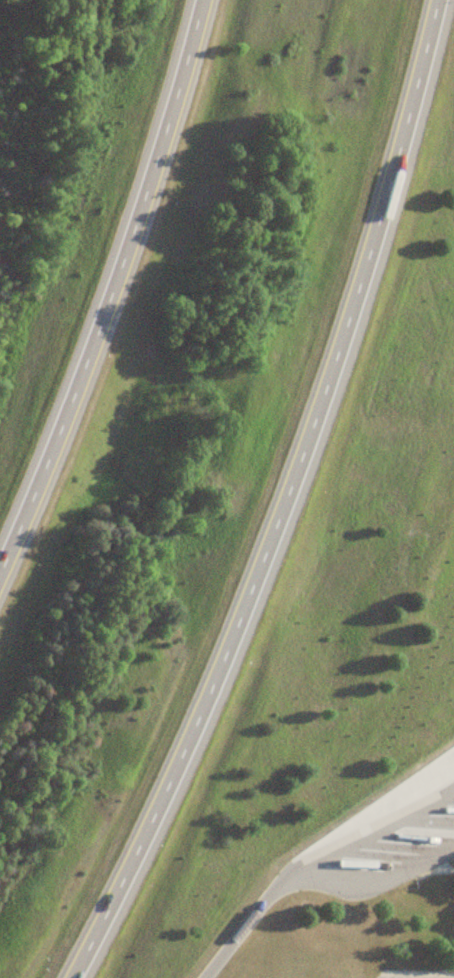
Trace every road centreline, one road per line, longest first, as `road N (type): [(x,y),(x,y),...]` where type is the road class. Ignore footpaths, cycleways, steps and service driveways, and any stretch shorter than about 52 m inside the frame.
road 1 (motorway): [(68,977),(200,708),(281,508),(400,146),(435,0)]
road 2 (motorway): [(202,0),(106,307),(0,565)]

